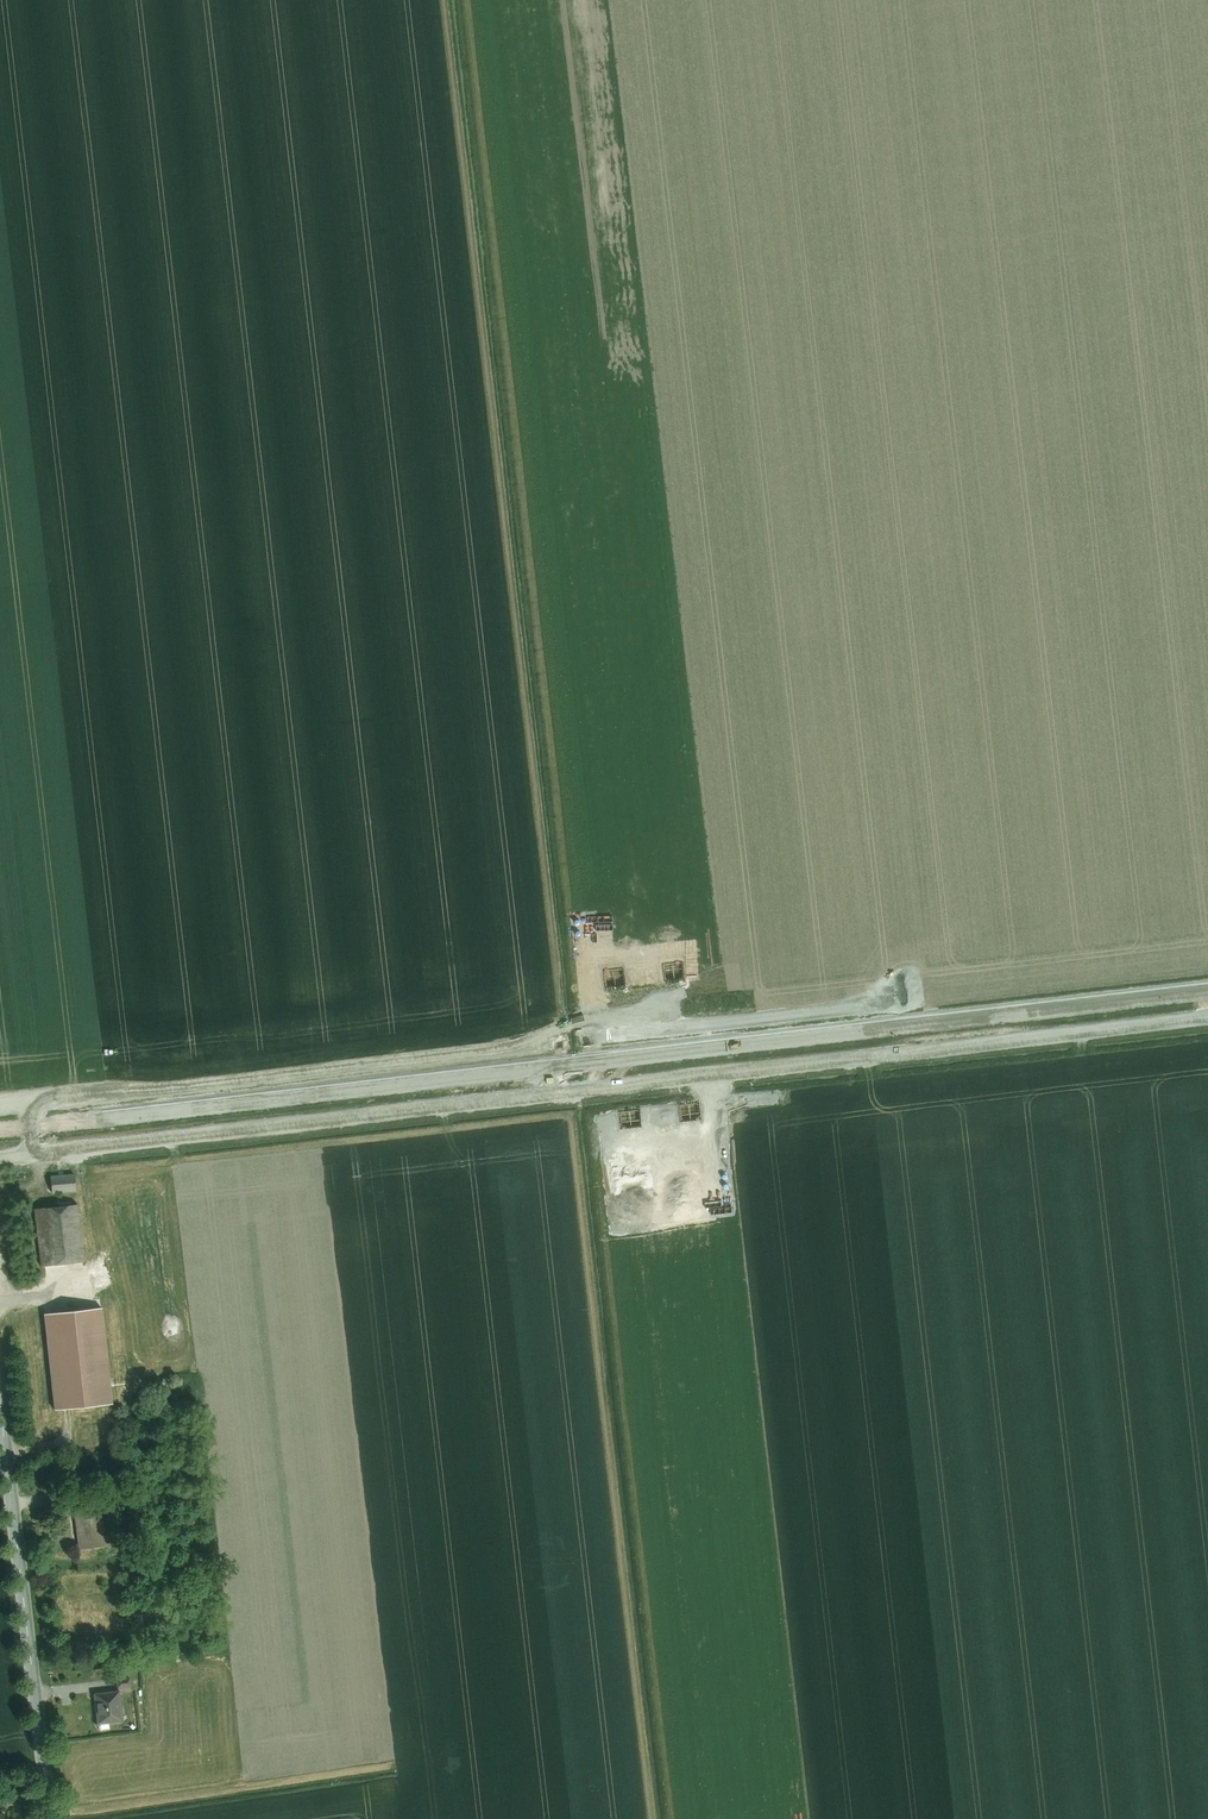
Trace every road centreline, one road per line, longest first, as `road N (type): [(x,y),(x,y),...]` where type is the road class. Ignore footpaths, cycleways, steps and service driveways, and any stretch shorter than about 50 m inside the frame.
road 1 (tertiary): [(0,1387),(52,1818)]

